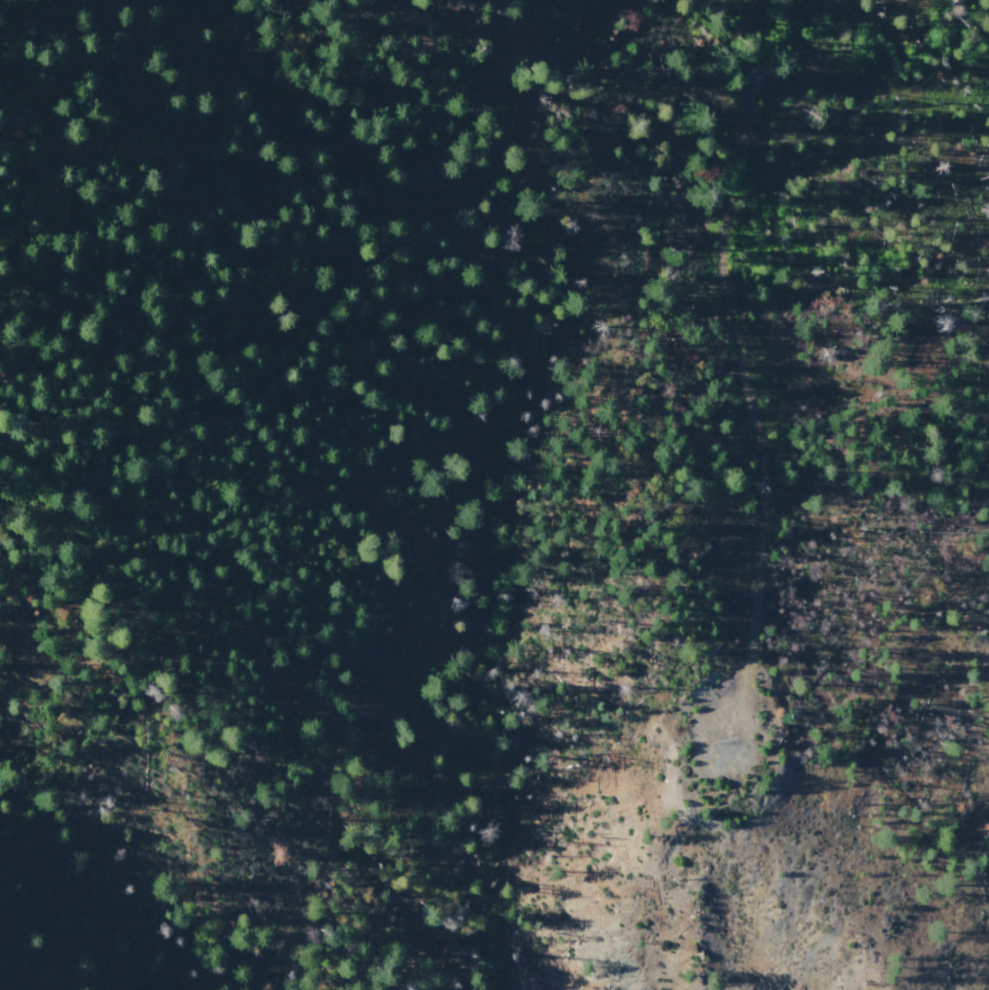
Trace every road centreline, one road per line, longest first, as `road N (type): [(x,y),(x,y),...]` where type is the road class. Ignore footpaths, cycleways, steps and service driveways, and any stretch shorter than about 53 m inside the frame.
road 1 (track): [(789,0),(734,195),(766,647)]

